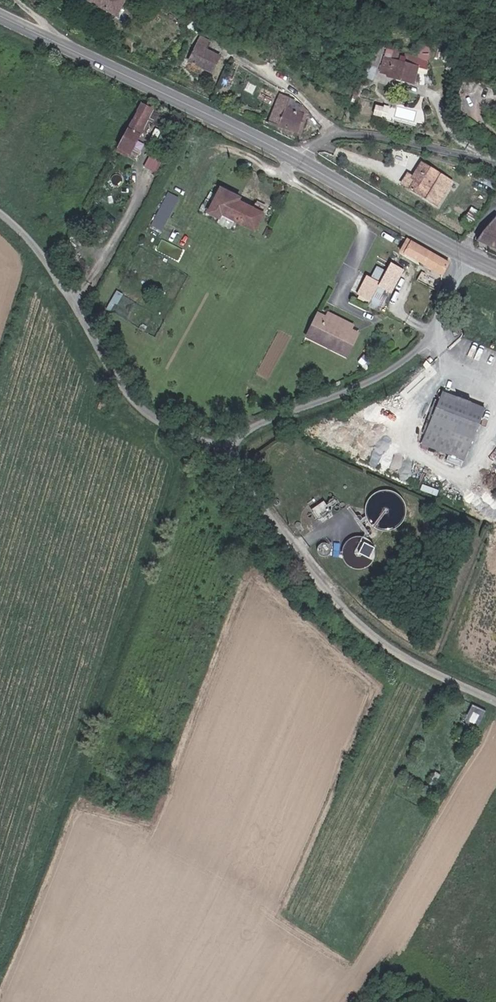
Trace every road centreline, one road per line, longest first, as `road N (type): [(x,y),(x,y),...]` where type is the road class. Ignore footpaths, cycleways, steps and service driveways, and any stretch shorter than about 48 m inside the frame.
road 1 (unclassified): [(495,702),(407,658),(355,621),(291,552),(242,476),(234,443)]
road 2 (unclassified): [(234,443),(194,436),(125,388),(39,251),(0,216)]
road 3 (primary): [(0,15),(301,164)]
road 4 (unclassified): [(234,443),(263,420),(400,363),(437,331),(471,255)]
road 5 (primary): [(301,164),(471,255)]
road 6 (residential): [(335,132),(357,129),(495,165)]
road 7 (residential): [(335,132),(296,91),(236,55)]

